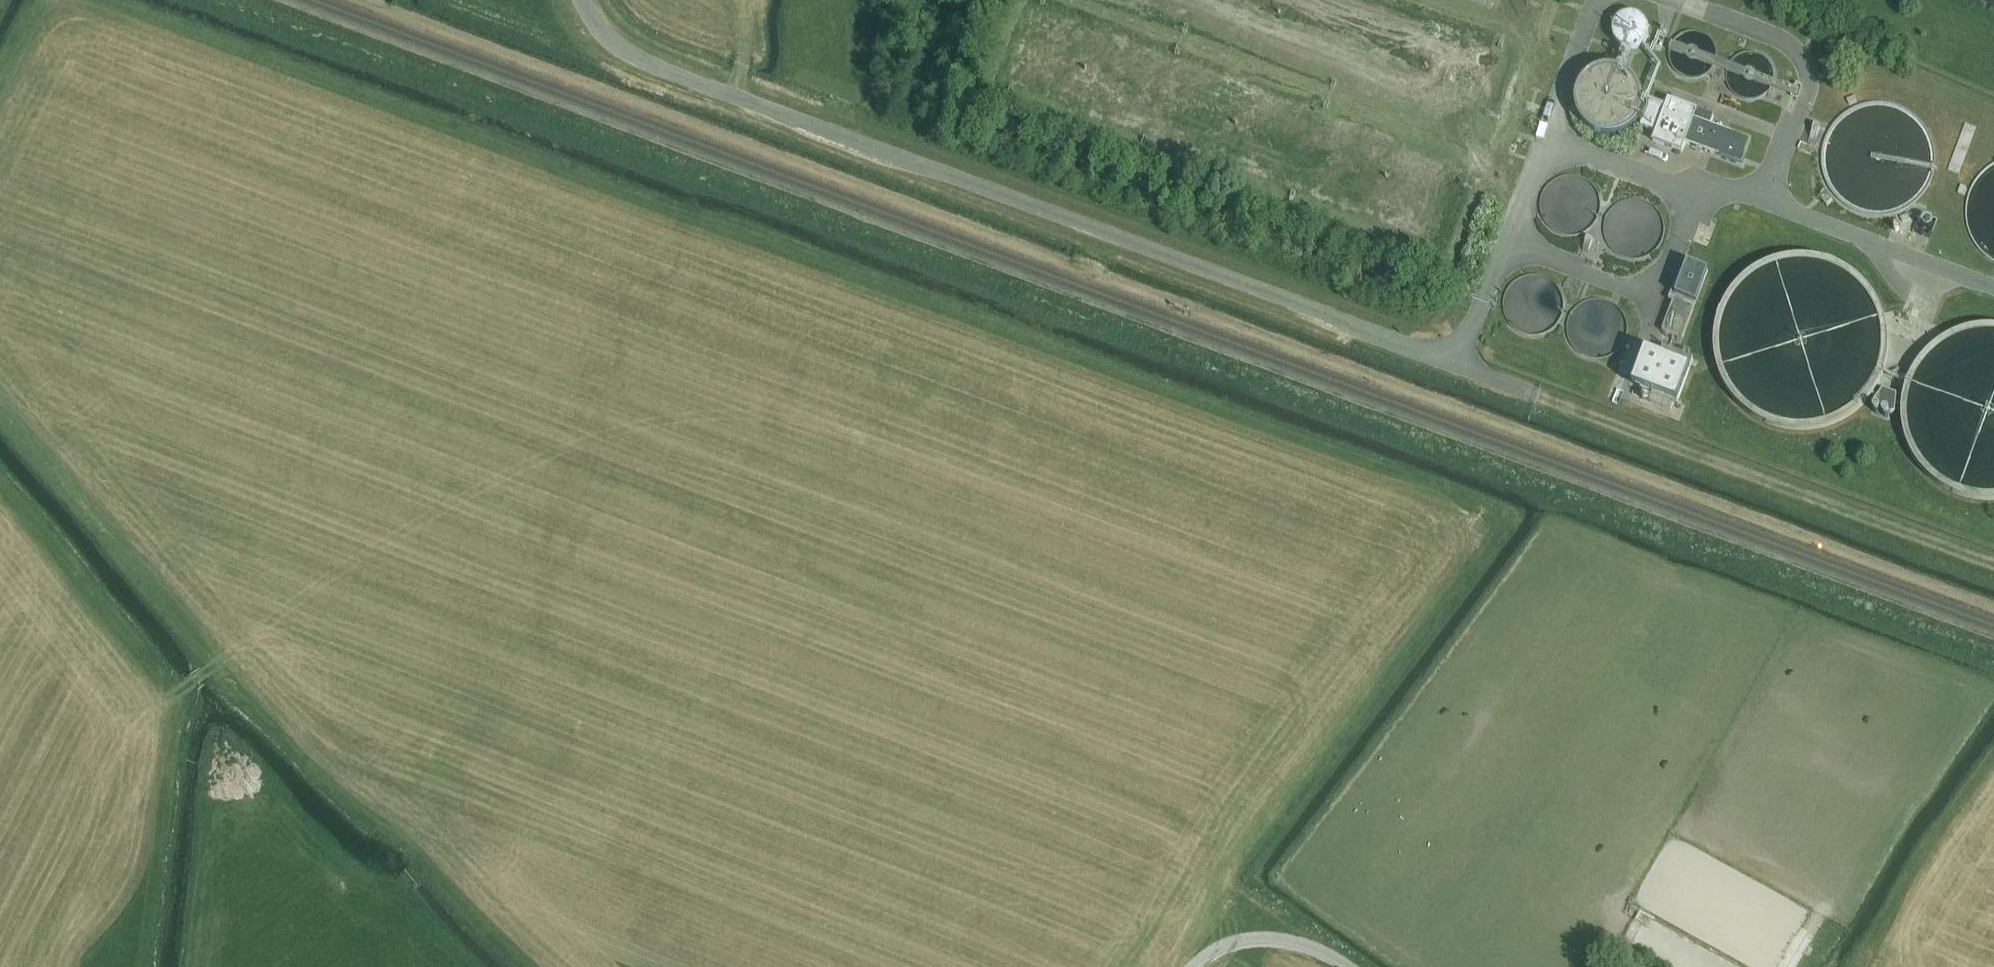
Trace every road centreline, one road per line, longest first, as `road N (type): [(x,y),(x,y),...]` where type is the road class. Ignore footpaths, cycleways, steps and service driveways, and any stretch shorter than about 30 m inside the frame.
road 1 (unclassified): [(1538,396),(646,63),(613,41),(583,0)]
road 2 (track): [(1993,564),(1538,396)]

